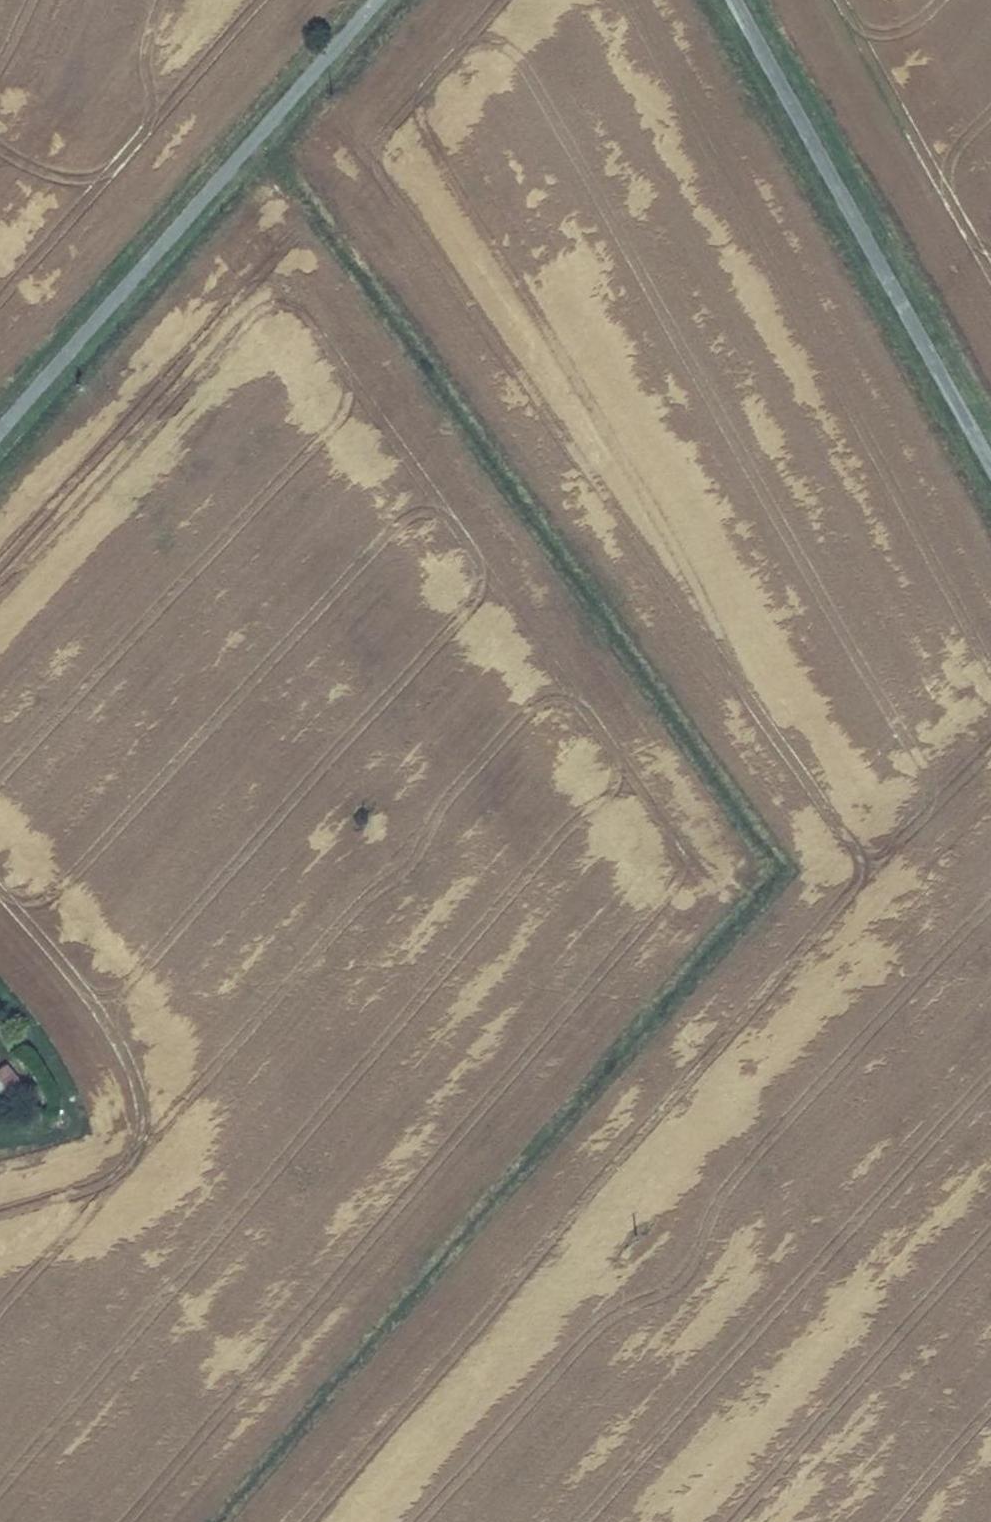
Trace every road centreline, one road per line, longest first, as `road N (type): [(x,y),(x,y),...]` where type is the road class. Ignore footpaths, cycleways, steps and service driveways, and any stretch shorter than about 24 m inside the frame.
road 1 (unclassified): [(0,432),(377,0)]
road 2 (unclassified): [(990,463),(736,0)]

